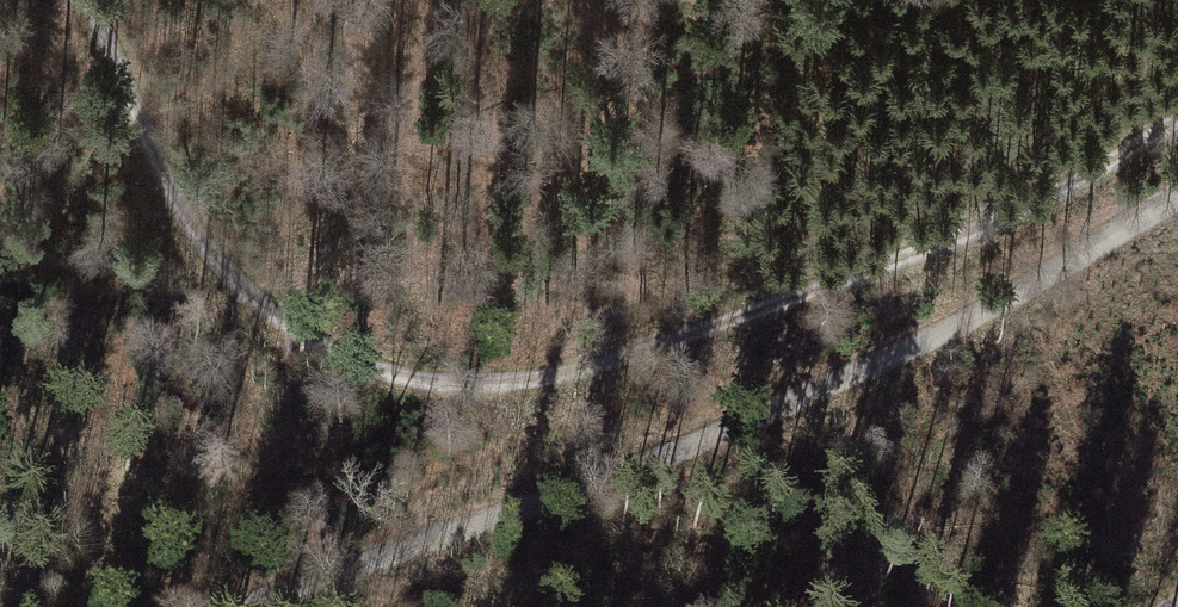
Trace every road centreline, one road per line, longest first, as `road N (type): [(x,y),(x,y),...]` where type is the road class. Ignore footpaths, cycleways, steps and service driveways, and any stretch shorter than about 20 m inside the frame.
road 1 (track): [(90,0),(161,168),(219,259),(312,339),(422,378),(561,376),(654,351),(994,222),(1177,120)]
road 2 (track): [(1177,201),(943,331),(746,422),(240,606)]

